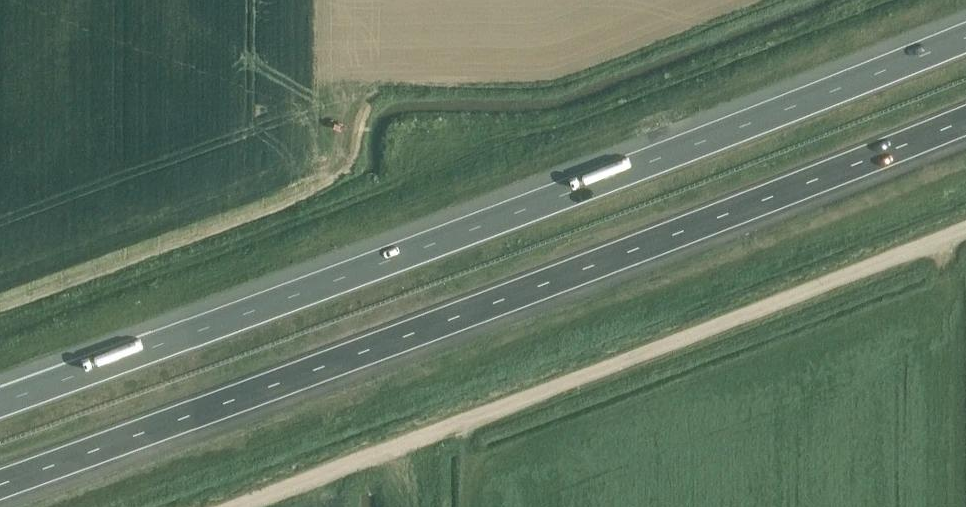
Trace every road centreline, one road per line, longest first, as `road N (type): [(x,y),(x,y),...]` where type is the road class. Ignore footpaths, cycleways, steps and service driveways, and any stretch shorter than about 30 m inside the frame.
road 1 (motorway): [(0,485),(965,118)]
road 2 (motorway): [(965,39),(816,102),(0,403)]

